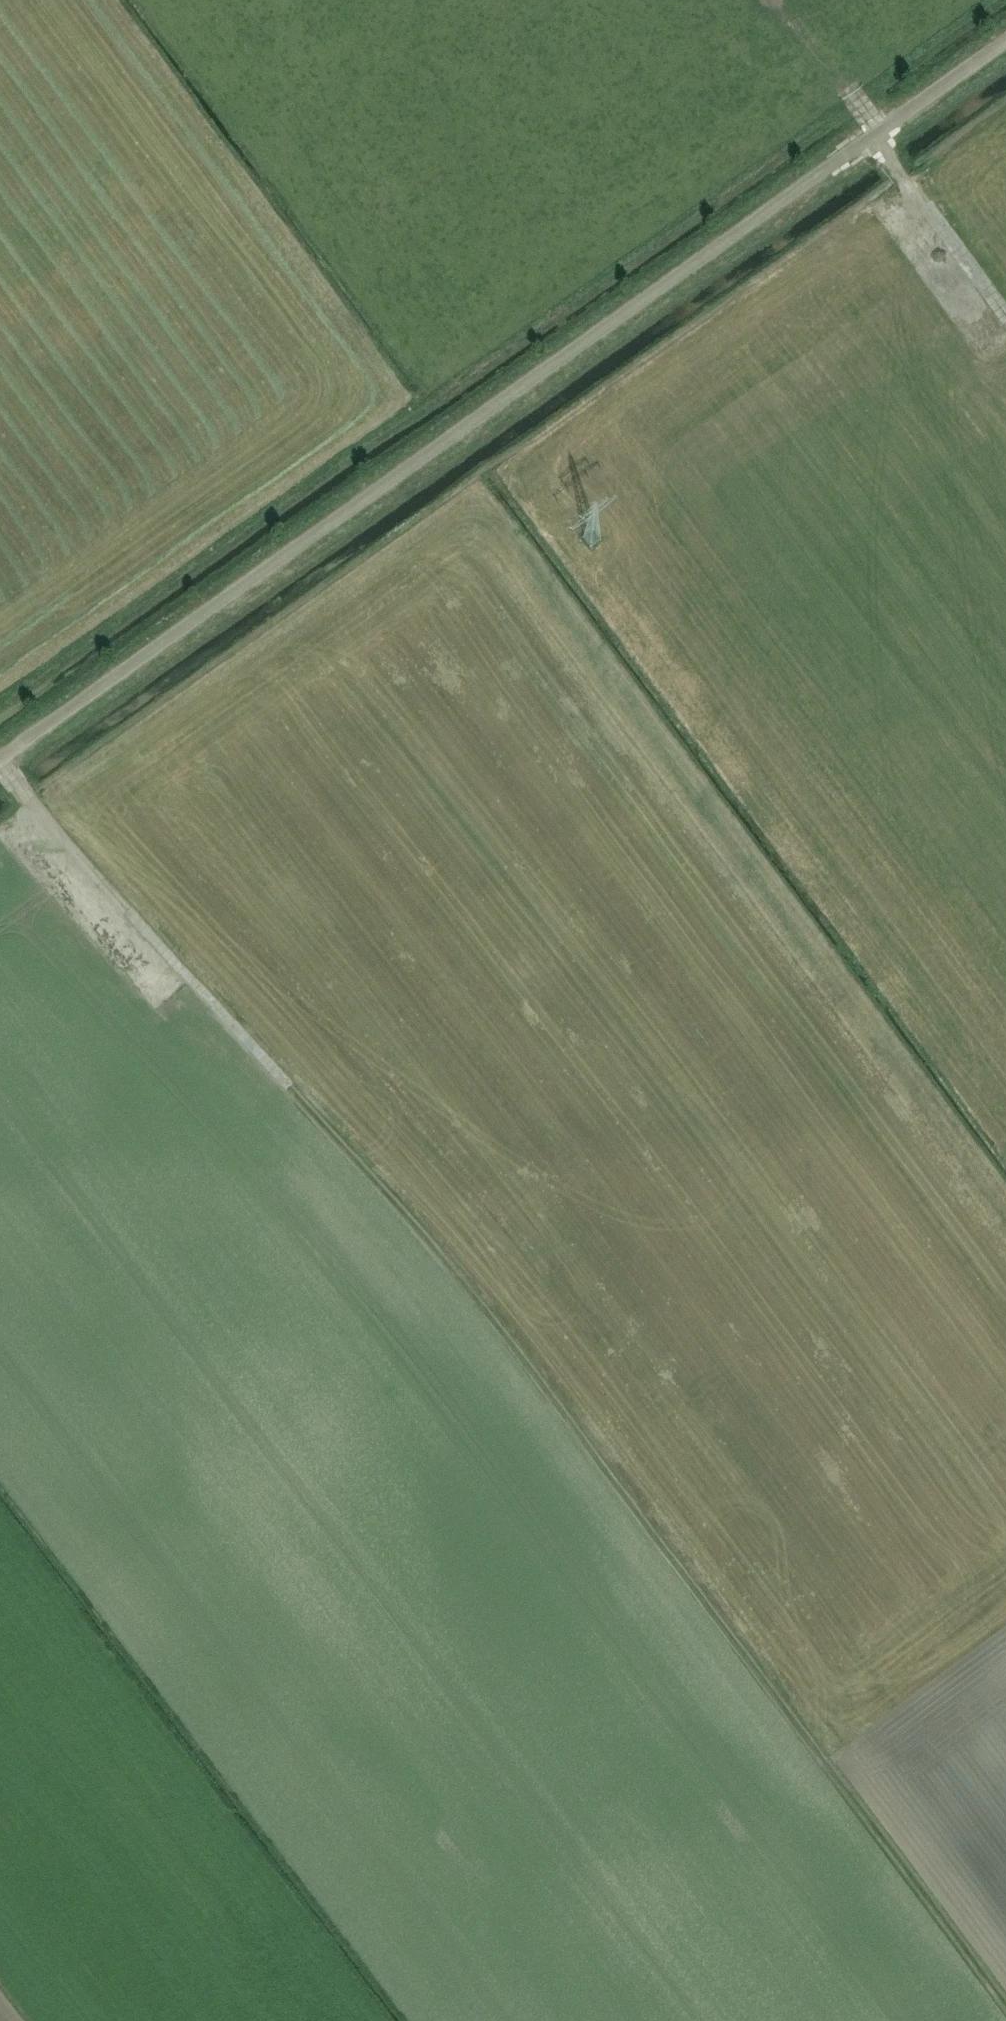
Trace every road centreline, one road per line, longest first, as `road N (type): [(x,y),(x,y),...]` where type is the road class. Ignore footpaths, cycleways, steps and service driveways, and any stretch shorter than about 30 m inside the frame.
road 1 (unclassified): [(0,770),(1005,45)]

